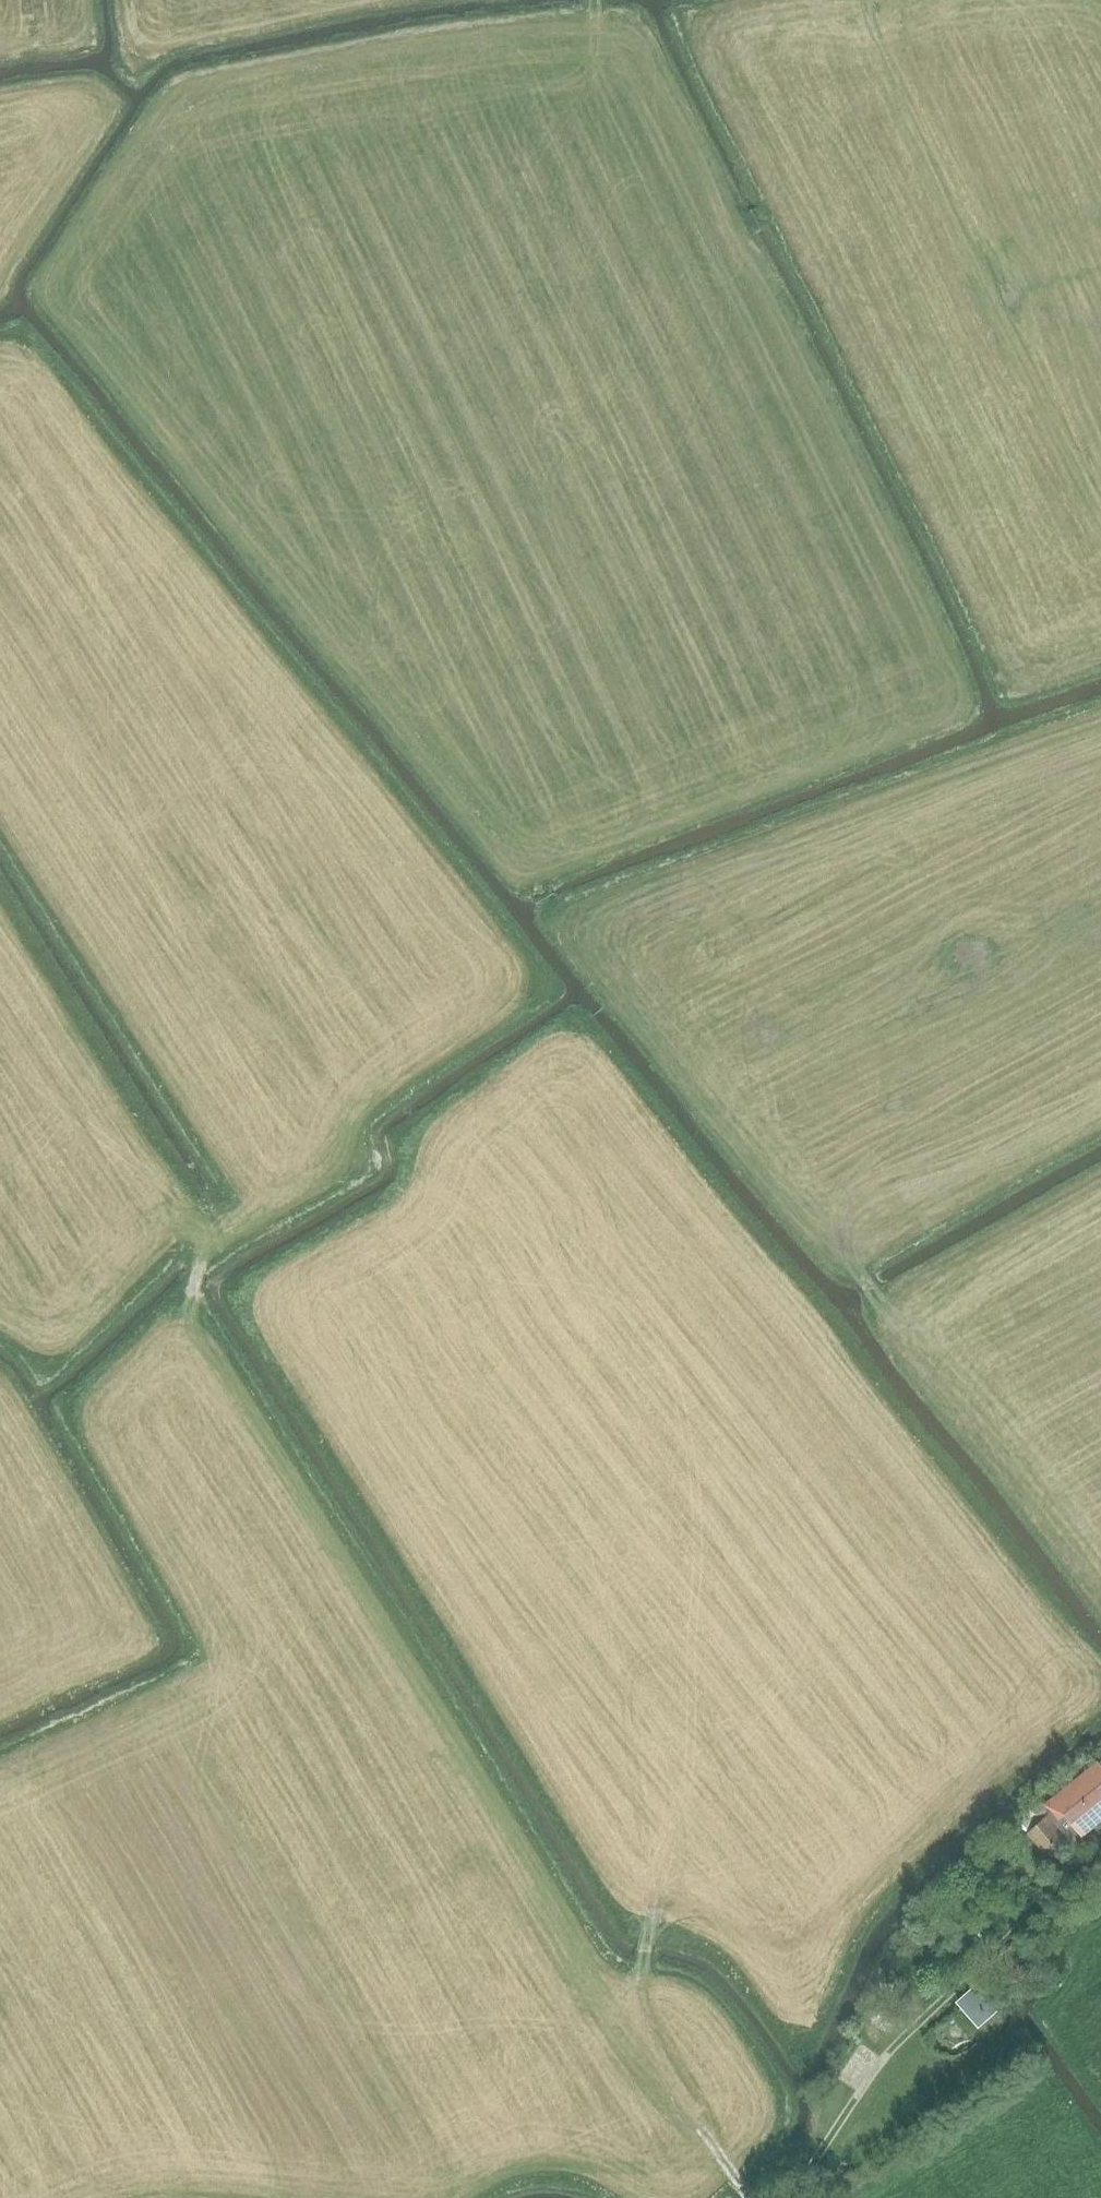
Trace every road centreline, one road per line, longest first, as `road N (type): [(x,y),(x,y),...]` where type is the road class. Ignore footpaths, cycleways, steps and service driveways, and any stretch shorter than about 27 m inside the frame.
road 1 (track): [(792,2197),(890,2050),(1100,1852)]

